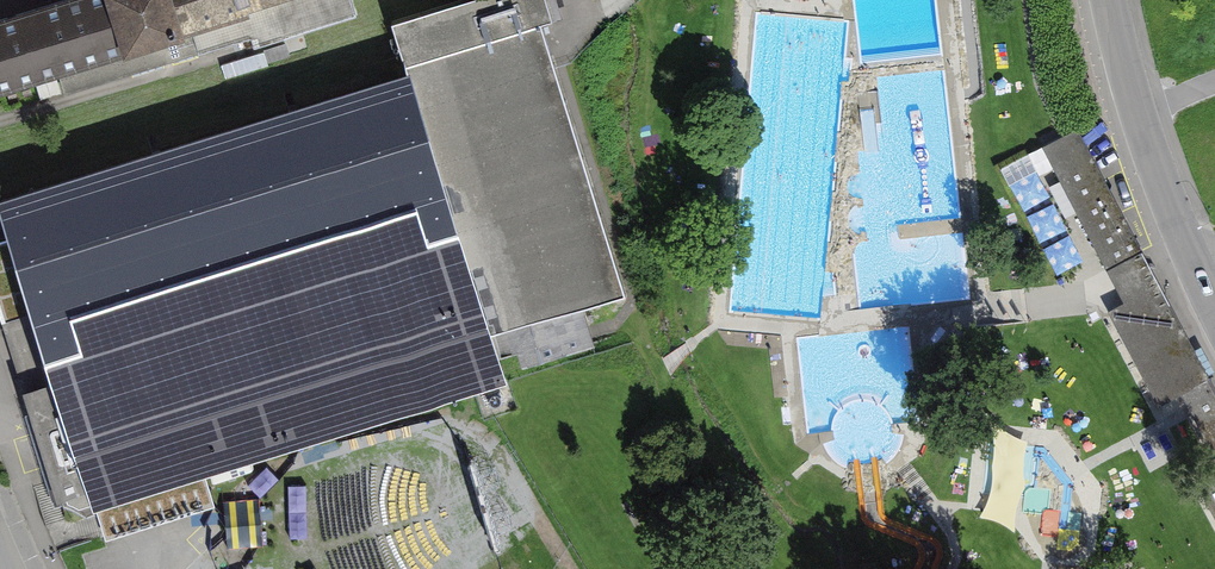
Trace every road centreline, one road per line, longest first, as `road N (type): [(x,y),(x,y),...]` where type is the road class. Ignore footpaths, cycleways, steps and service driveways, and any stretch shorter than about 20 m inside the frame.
road 1 (tertiary): [(1214,307),(1150,161),(1105,0)]

